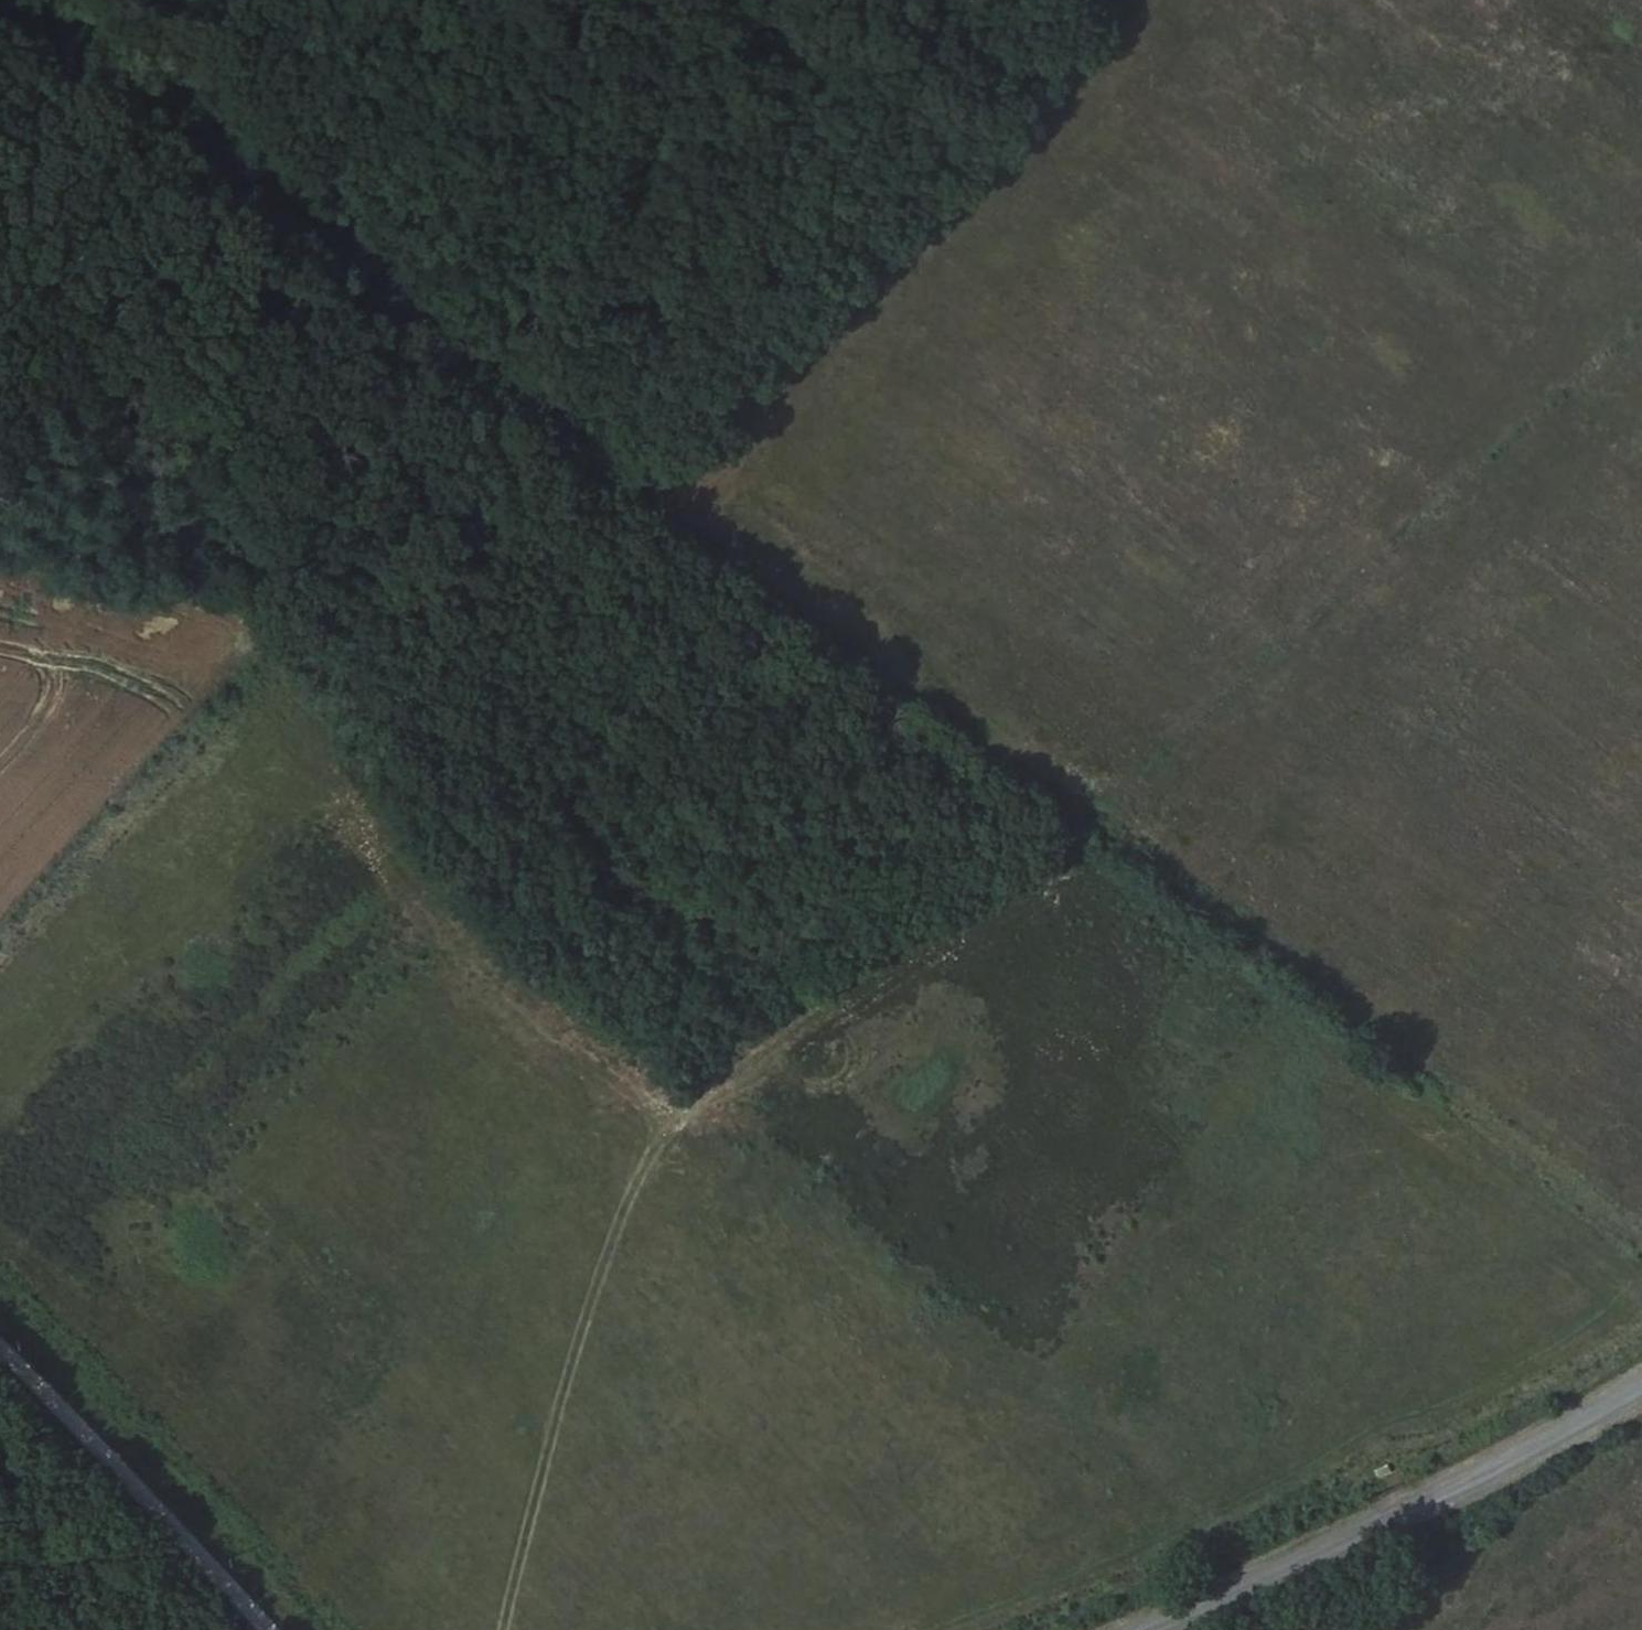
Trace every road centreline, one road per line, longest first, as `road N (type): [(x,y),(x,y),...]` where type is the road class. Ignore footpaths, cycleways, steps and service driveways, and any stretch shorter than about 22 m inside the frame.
road 1 (unclassified): [(1641,1387),(1411,1512),(1144,1629)]
road 2 (track): [(0,1349),(257,1629)]

